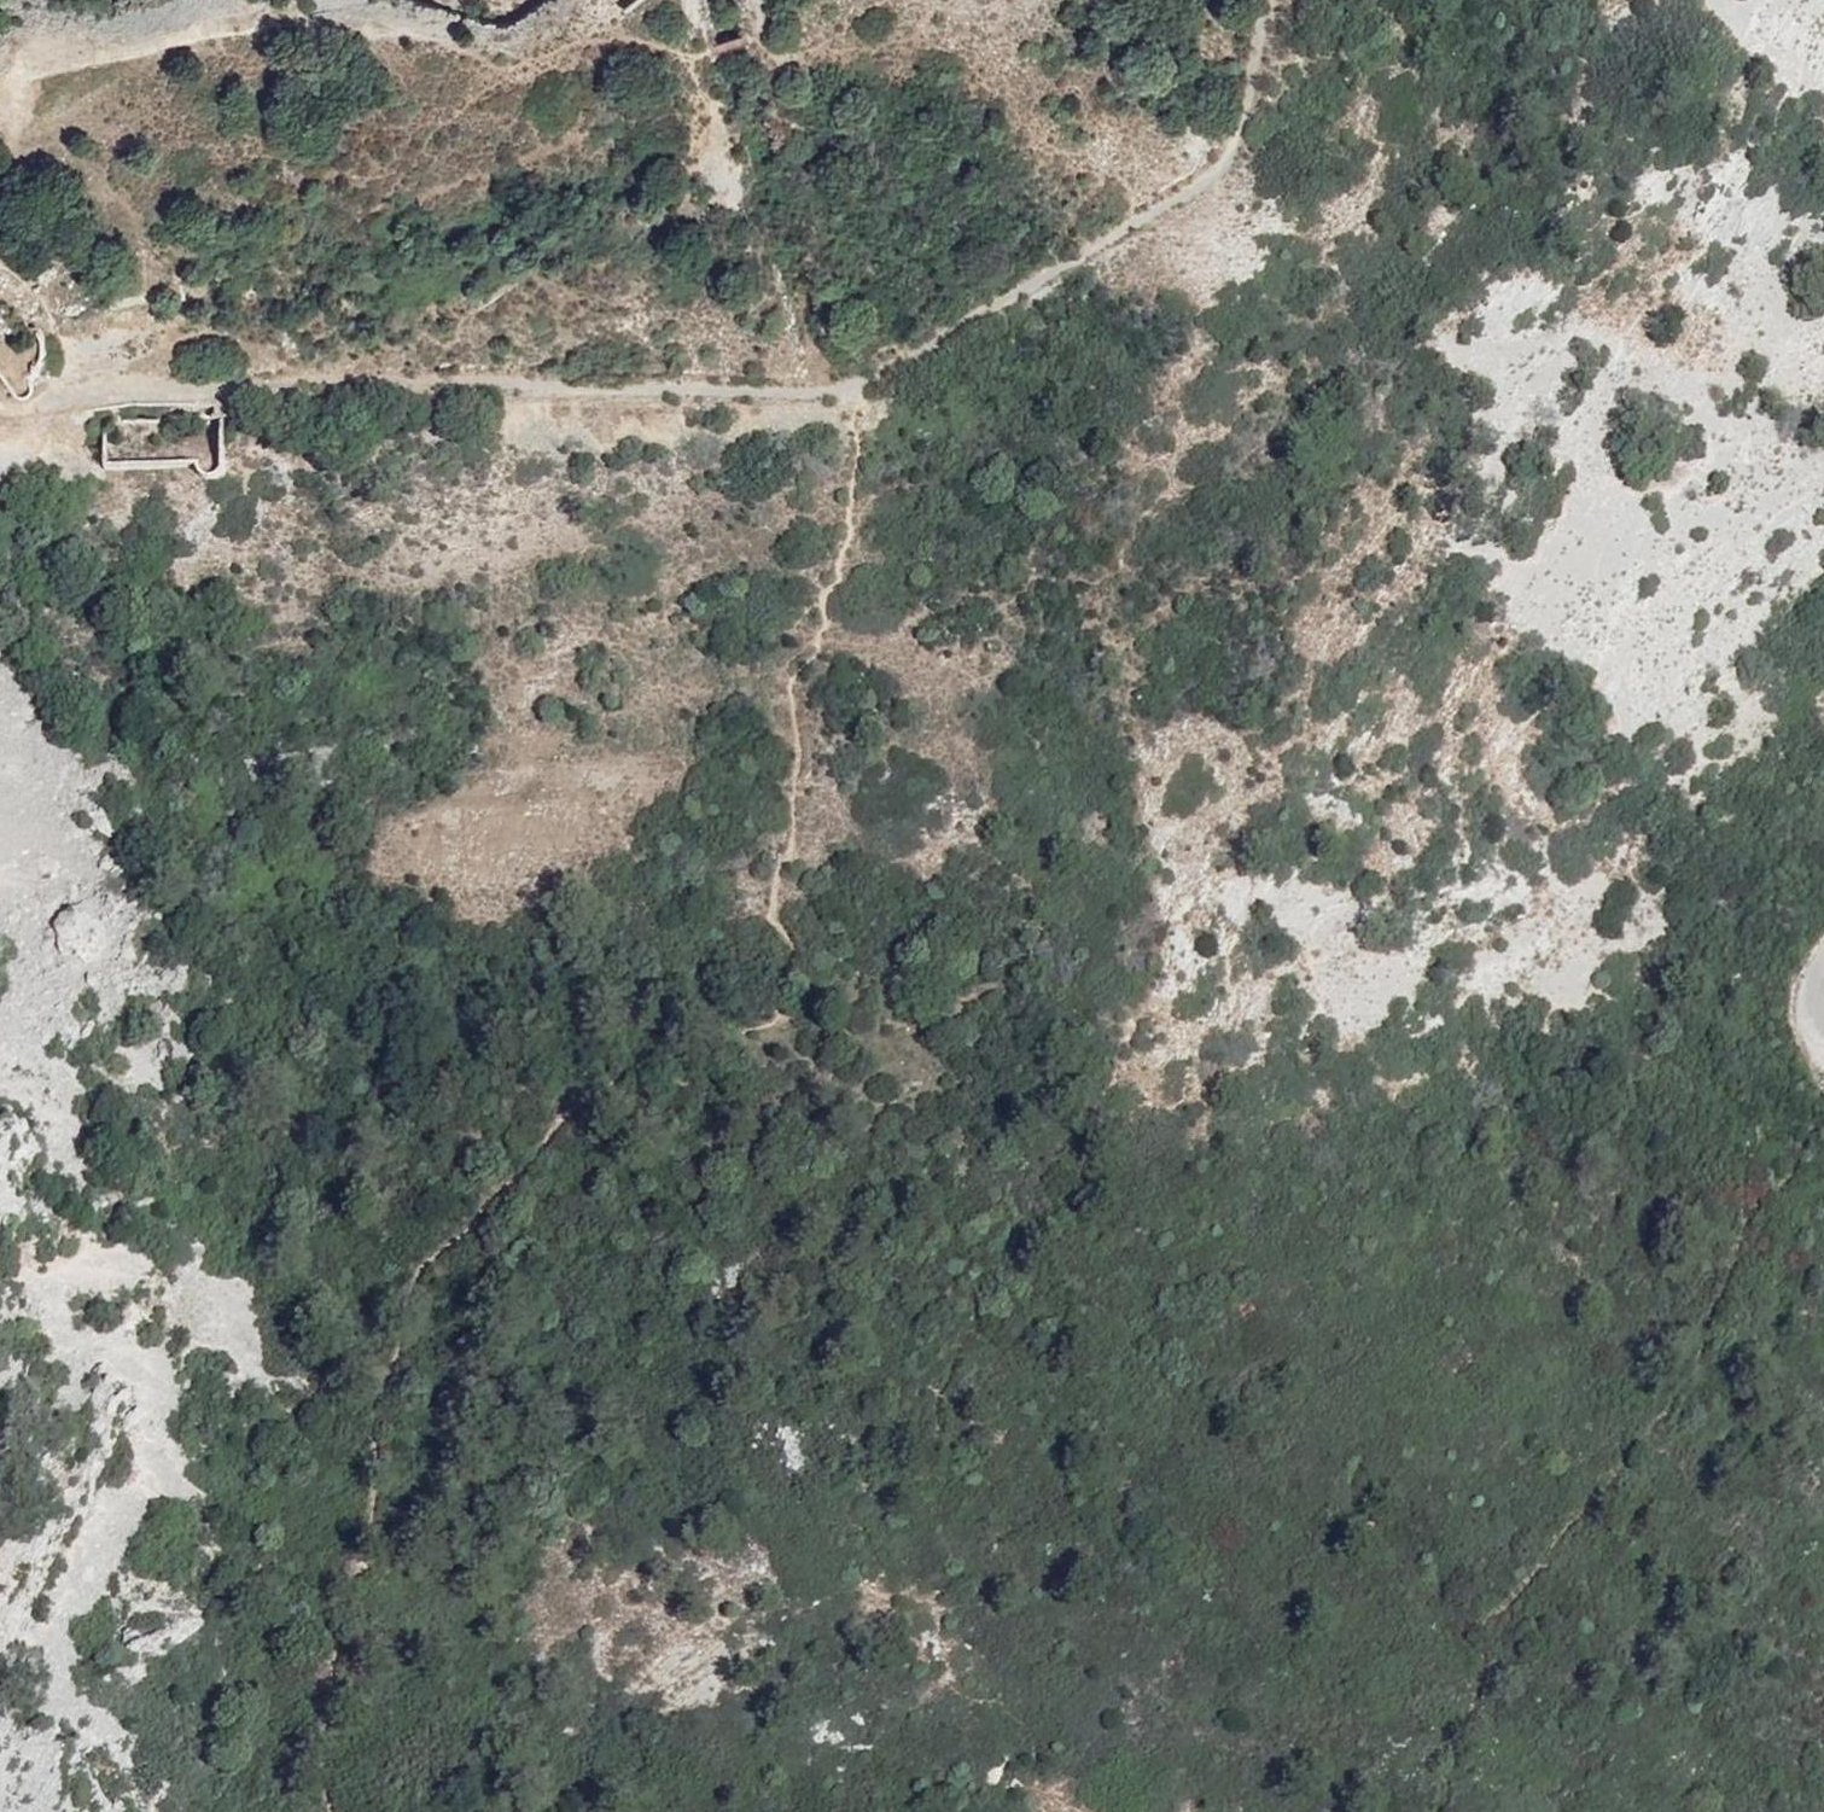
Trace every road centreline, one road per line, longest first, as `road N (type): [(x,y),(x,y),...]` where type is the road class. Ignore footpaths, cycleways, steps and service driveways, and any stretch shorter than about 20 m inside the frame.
road 1 (track): [(0,405),(114,386),(869,394),(1098,257),(1228,167),(1279,0)]

